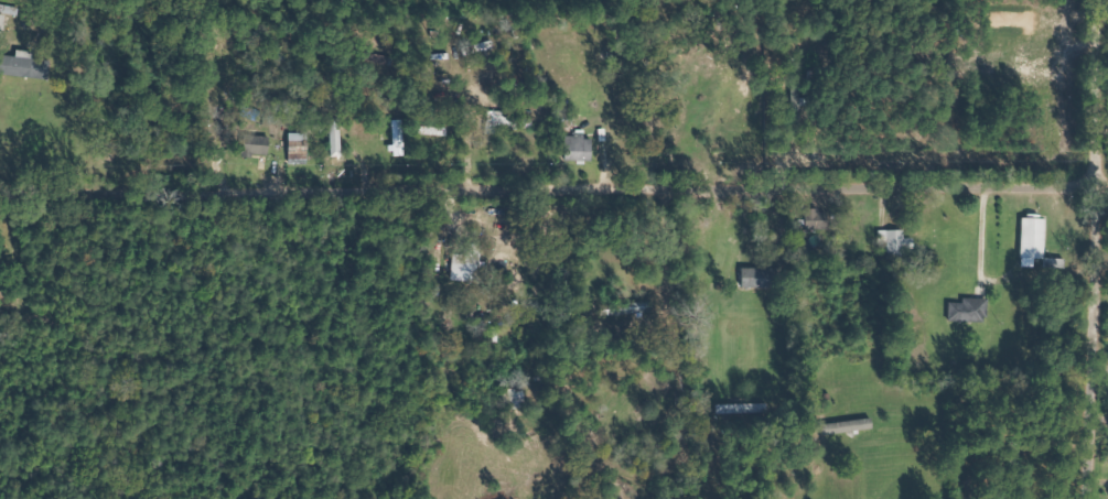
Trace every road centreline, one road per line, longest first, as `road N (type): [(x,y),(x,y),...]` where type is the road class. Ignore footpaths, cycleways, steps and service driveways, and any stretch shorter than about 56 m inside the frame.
road 1 (residential): [(0,198),(1107,184)]
road 2 (residential): [(1086,498),(1097,0)]

